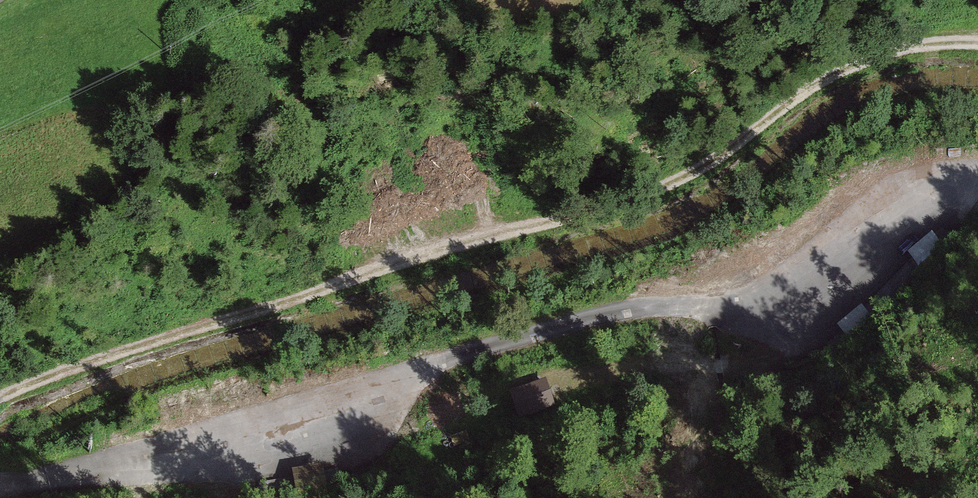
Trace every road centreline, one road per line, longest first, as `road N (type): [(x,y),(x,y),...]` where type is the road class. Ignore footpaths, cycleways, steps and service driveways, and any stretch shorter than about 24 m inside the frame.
road 1 (track): [(977,46),(868,59),(820,83),(724,158),(609,210),(263,309),(0,401)]
road 2 (track): [(977,176),(824,240),(739,287),(588,316),(200,433)]
road 3 (track): [(0,477),(200,433)]

